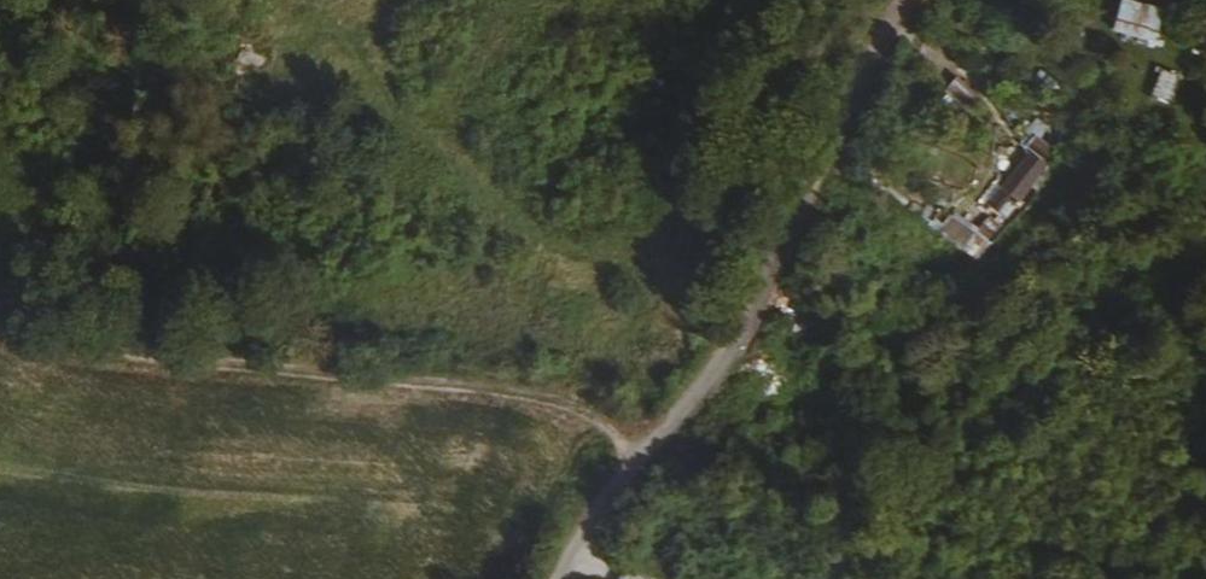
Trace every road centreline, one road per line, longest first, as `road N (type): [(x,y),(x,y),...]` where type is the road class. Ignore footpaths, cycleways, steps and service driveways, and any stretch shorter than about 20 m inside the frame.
road 1 (track): [(0,334),(465,384),(646,433)]
road 2 (track): [(646,433),(680,423),(804,216),(908,0)]
road 3 (track): [(646,433),(714,465),(1097,578)]
road 4 (track): [(564,578),(646,433)]

